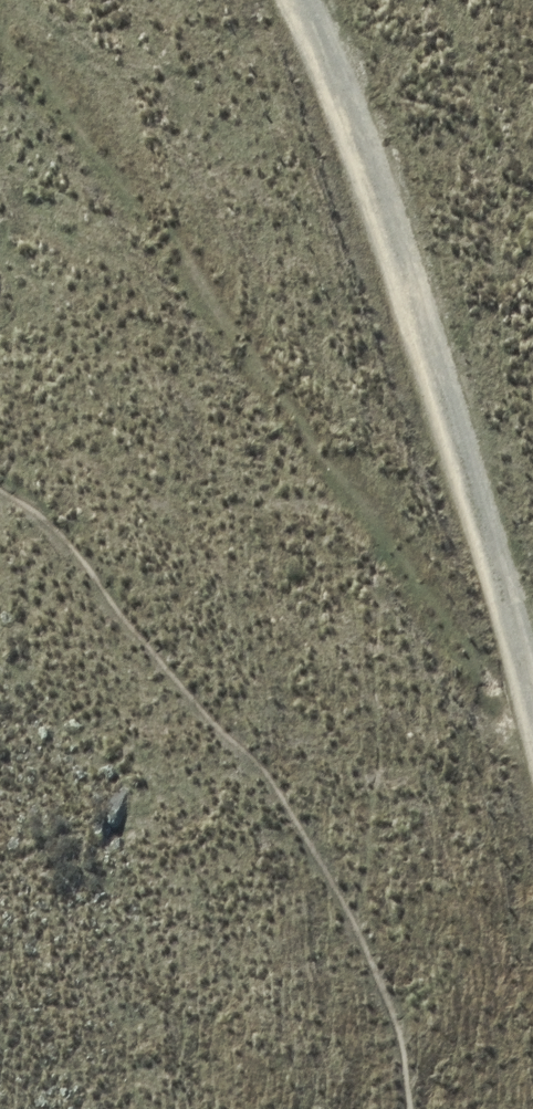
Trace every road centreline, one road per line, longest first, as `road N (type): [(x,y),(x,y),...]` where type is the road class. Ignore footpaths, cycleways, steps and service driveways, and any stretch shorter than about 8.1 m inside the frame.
road 1 (track): [(532,754),(410,548),(79,111),(0,27)]
road 2 (track): [(298,0),(369,169),(513,613),(532,699)]

